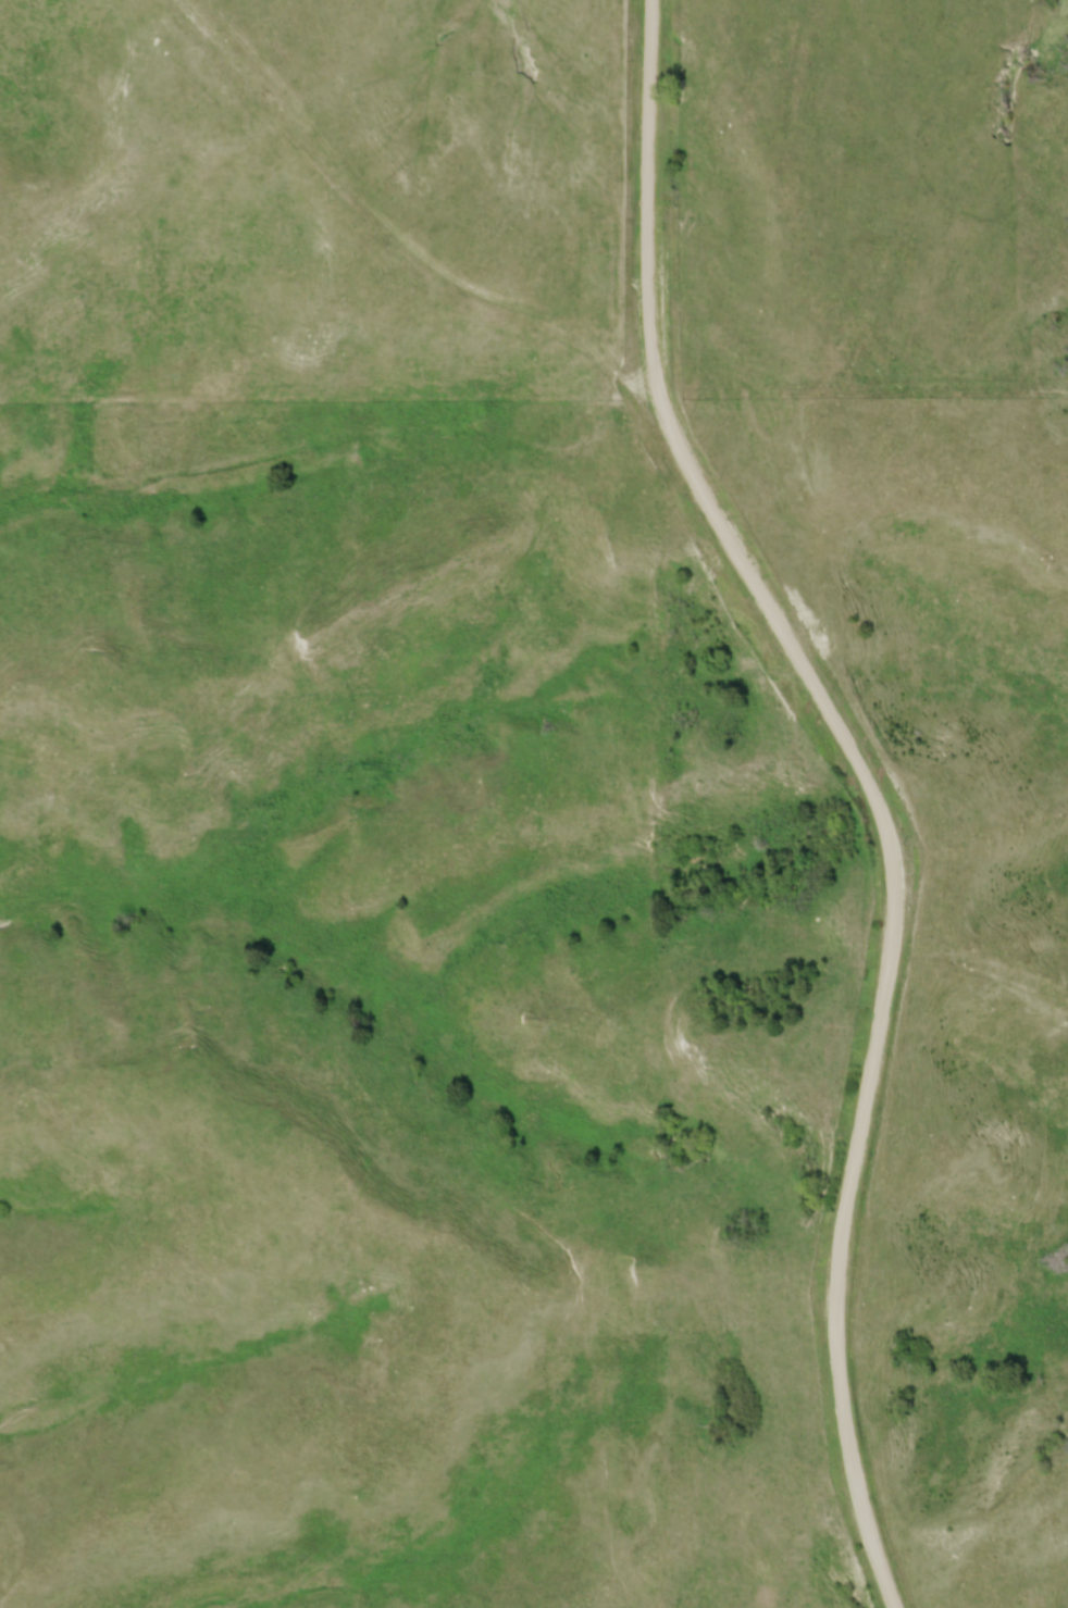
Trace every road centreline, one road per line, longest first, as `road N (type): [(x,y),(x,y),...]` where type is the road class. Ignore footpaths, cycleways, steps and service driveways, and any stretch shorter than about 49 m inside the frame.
road 1 (residential): [(897,1607),(849,1443),(836,1299),(892,959),(890,838),(821,697),(679,450),(663,398),(649,287),(653,0)]

